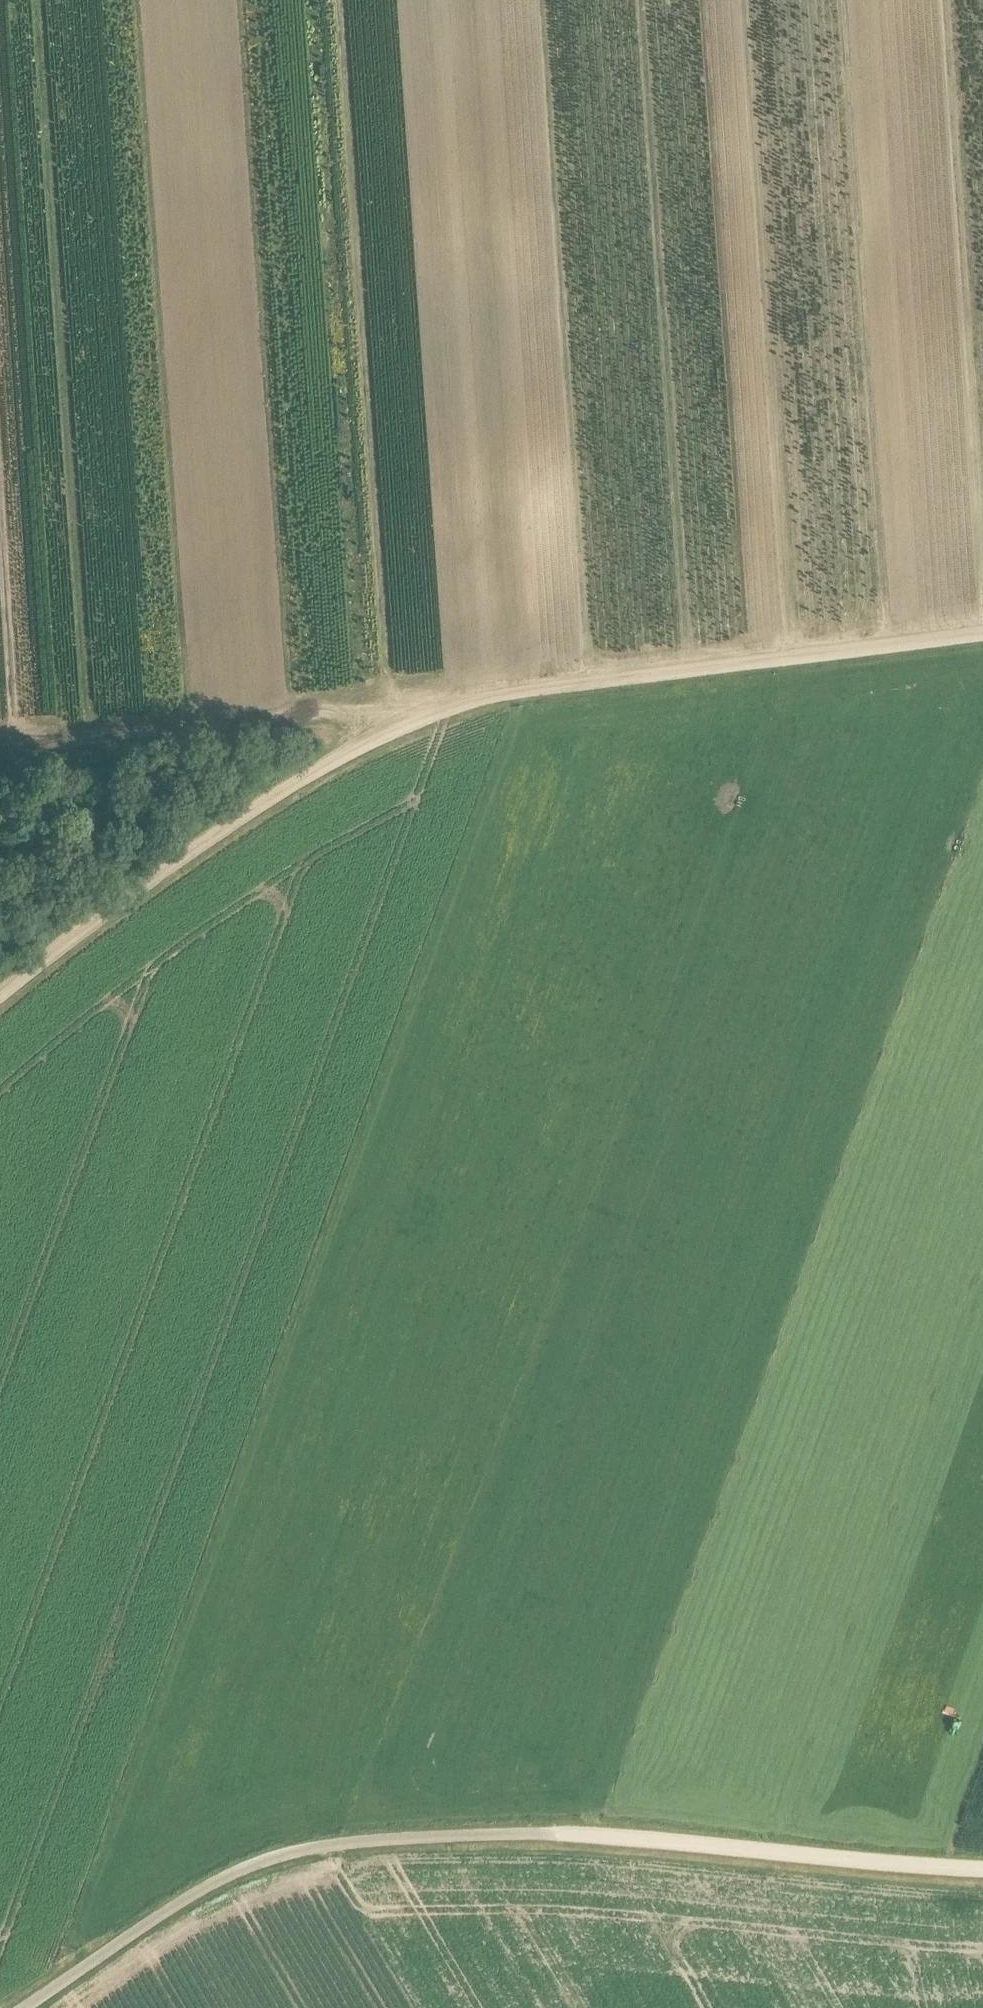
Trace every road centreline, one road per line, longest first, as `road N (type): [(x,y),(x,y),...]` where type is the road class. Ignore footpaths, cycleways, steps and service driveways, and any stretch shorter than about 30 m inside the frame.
road 1 (track): [(523,689),(464,699),(313,764),(144,873),(0,986)]
road 2 (unclassified): [(21,2007),(217,1882),(335,1844),(556,1833)]
road 3 (track): [(982,632),(523,689)]
road 4 (track): [(556,1833),(982,1870)]

